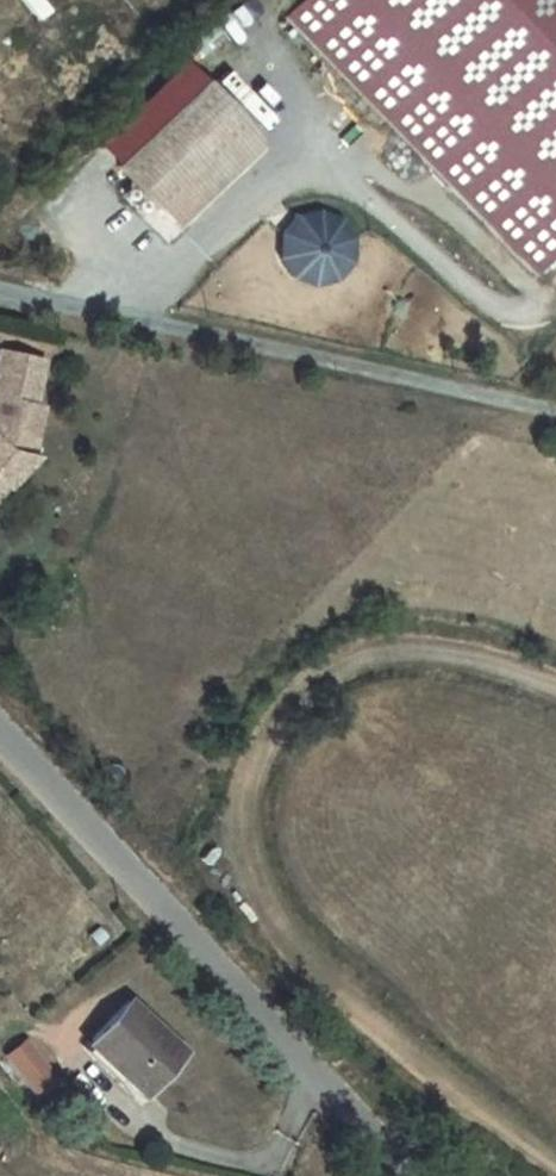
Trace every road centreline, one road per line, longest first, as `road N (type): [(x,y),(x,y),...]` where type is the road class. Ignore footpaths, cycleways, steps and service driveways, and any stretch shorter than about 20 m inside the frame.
road 1 (track): [(555,688),(501,664),(387,648),(300,690),(246,786),(255,882),(333,992),(555,1161)]
road 2 (unclassified): [(404,1175),(0,738)]
road 3 (residential): [(555,411),(0,287)]

